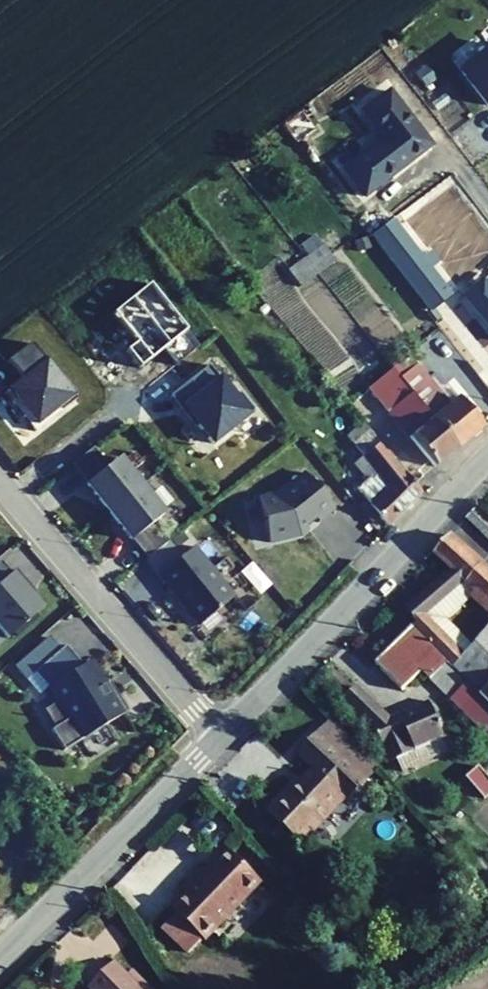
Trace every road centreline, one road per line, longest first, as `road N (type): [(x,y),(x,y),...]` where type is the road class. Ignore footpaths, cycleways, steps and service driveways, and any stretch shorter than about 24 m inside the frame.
road 1 (residential): [(0,956),(225,735),(487,457)]
road 2 (track): [(0,477),(225,735)]

